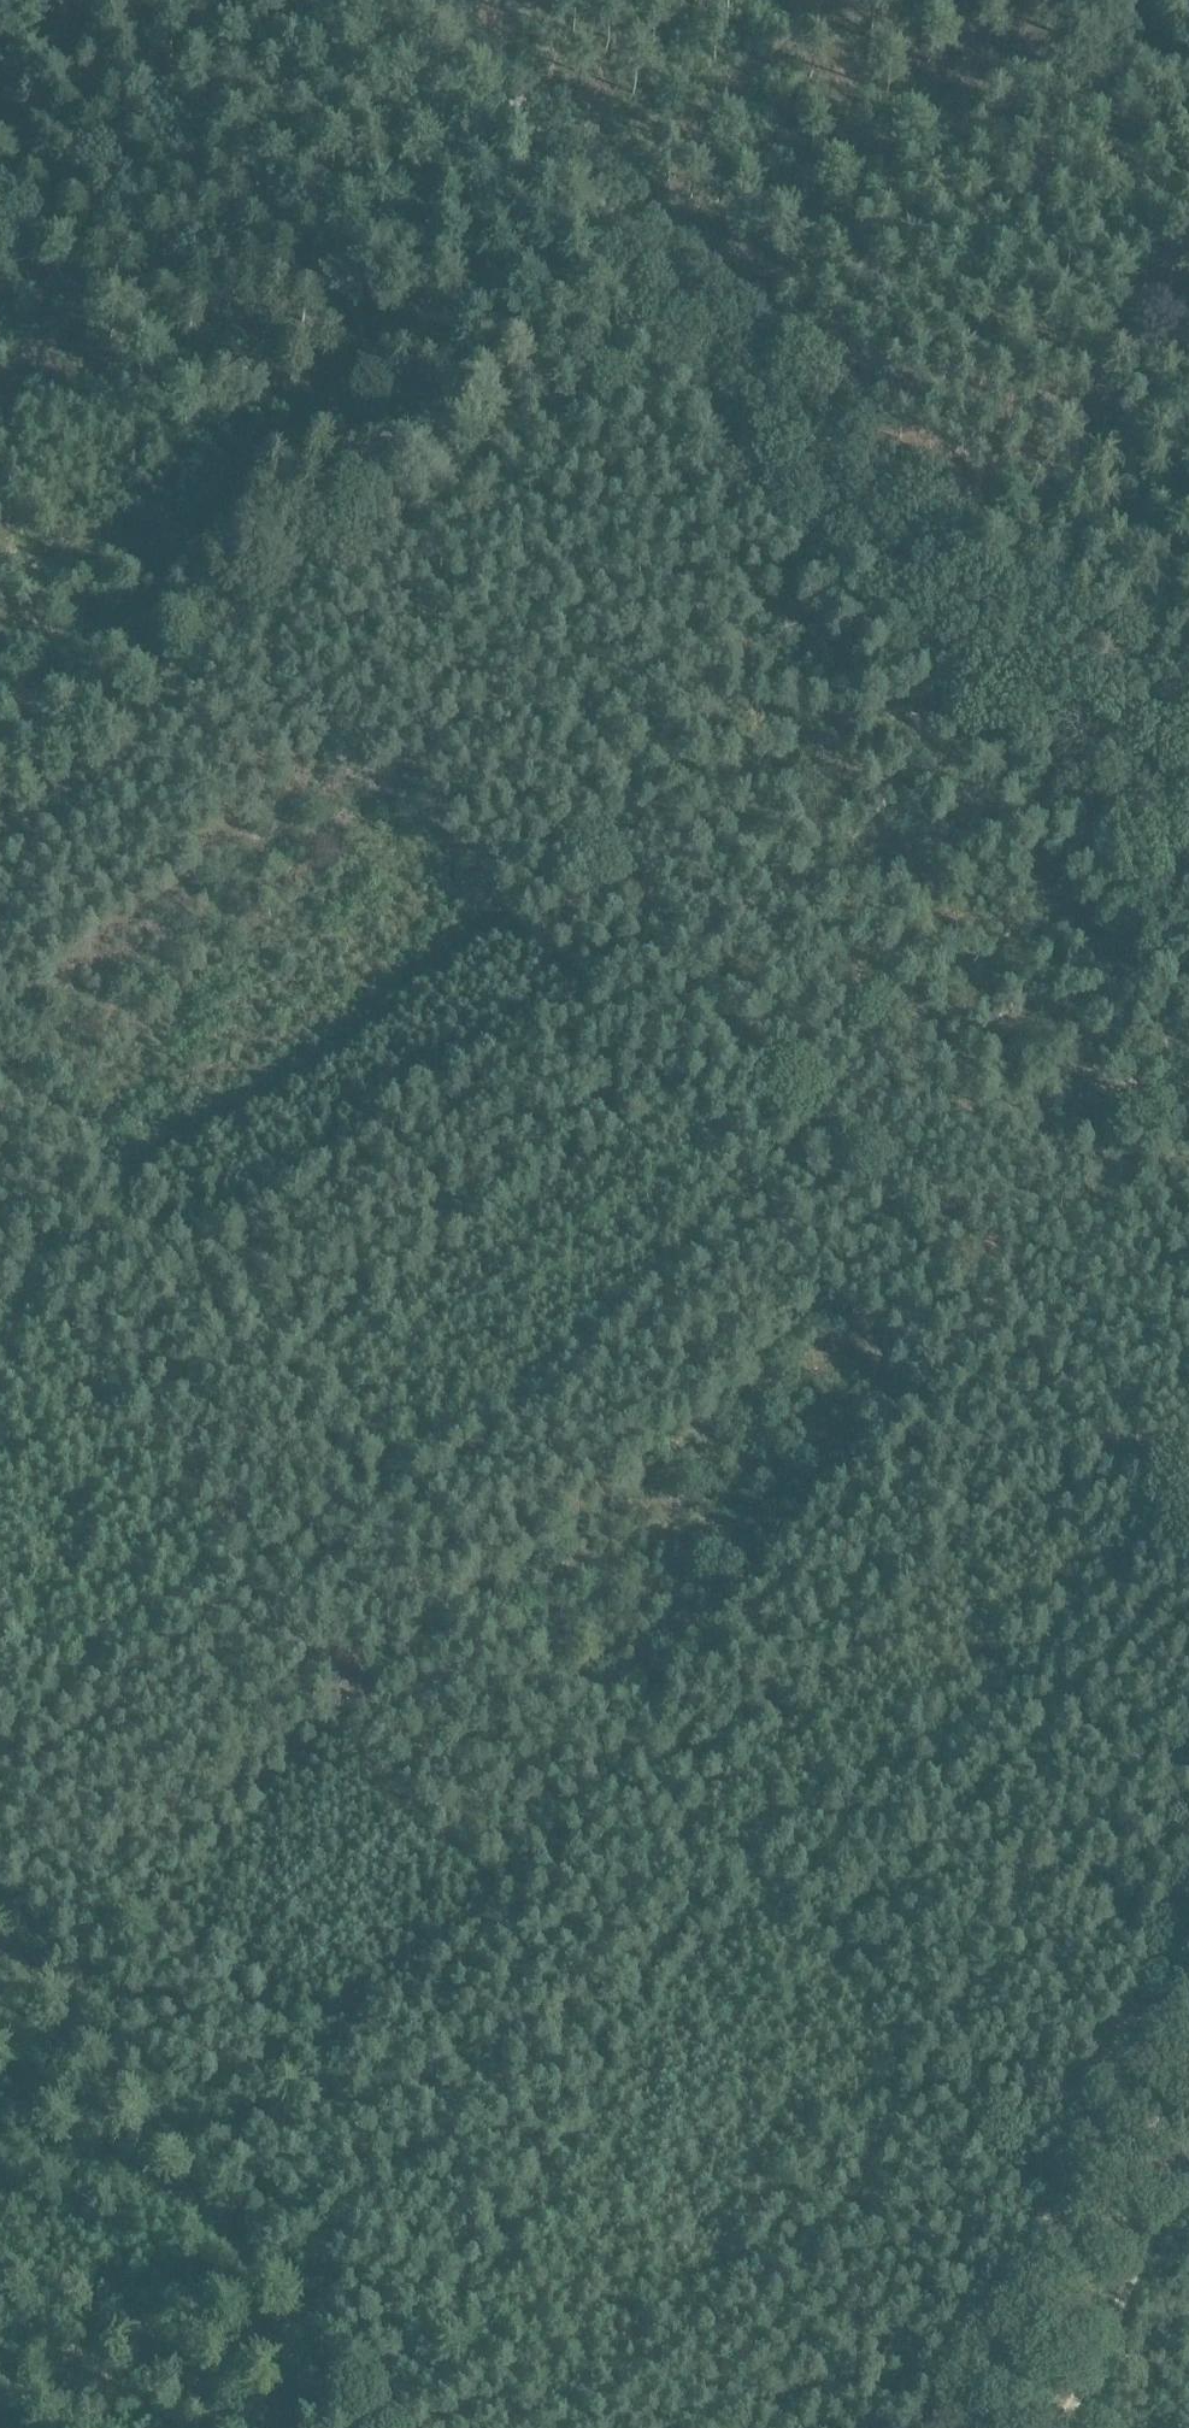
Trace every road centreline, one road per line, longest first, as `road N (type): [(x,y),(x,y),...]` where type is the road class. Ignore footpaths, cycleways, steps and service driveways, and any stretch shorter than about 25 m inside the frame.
road 1 (track): [(0,193),(1188,1570)]
road 2 (track): [(426,0),(1188,848)]
road 3 (track): [(631,224),(306,557),(222,655),(0,852)]
road 4 (track): [(0,1931),(194,2196),(380,2427)]
road 5 (track): [(1188,2144),(1057,2427)]

